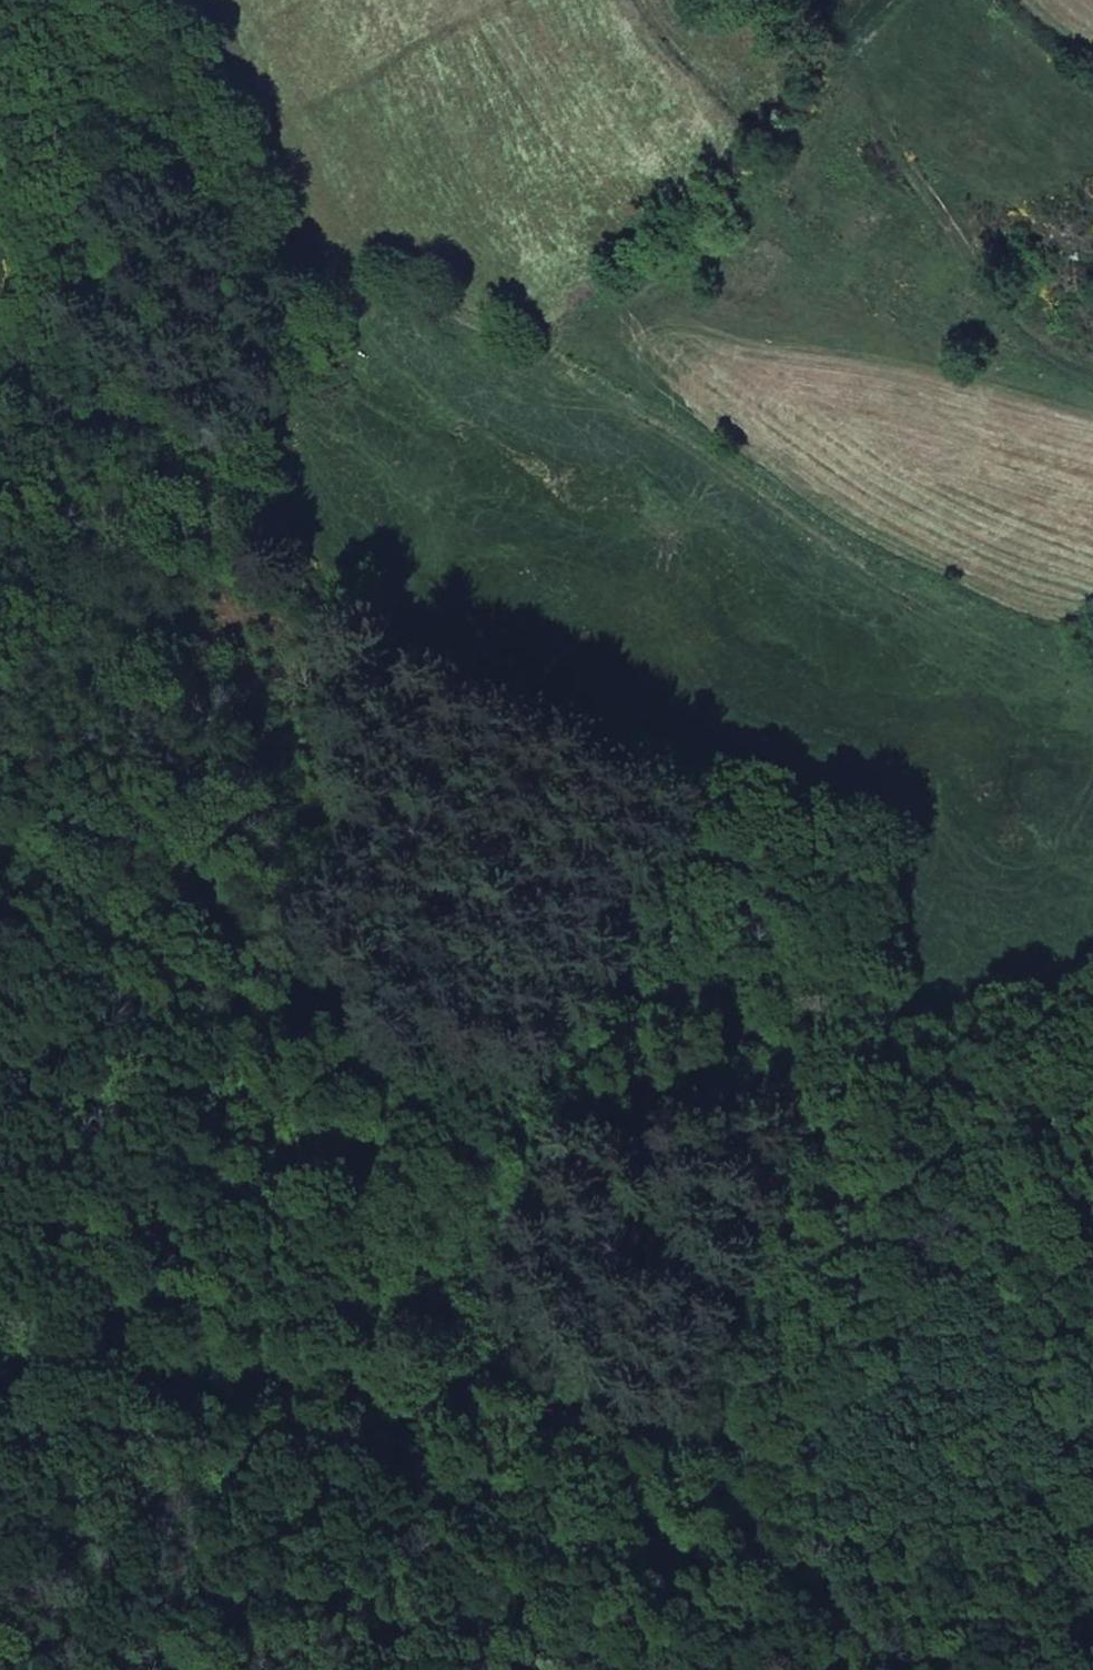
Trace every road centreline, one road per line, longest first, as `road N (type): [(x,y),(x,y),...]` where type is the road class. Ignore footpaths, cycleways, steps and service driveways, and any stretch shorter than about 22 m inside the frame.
road 1 (track): [(1092,1606),(855,1626),(505,1564),(374,1523),(234,1429),(103,1408),(0,1416)]

